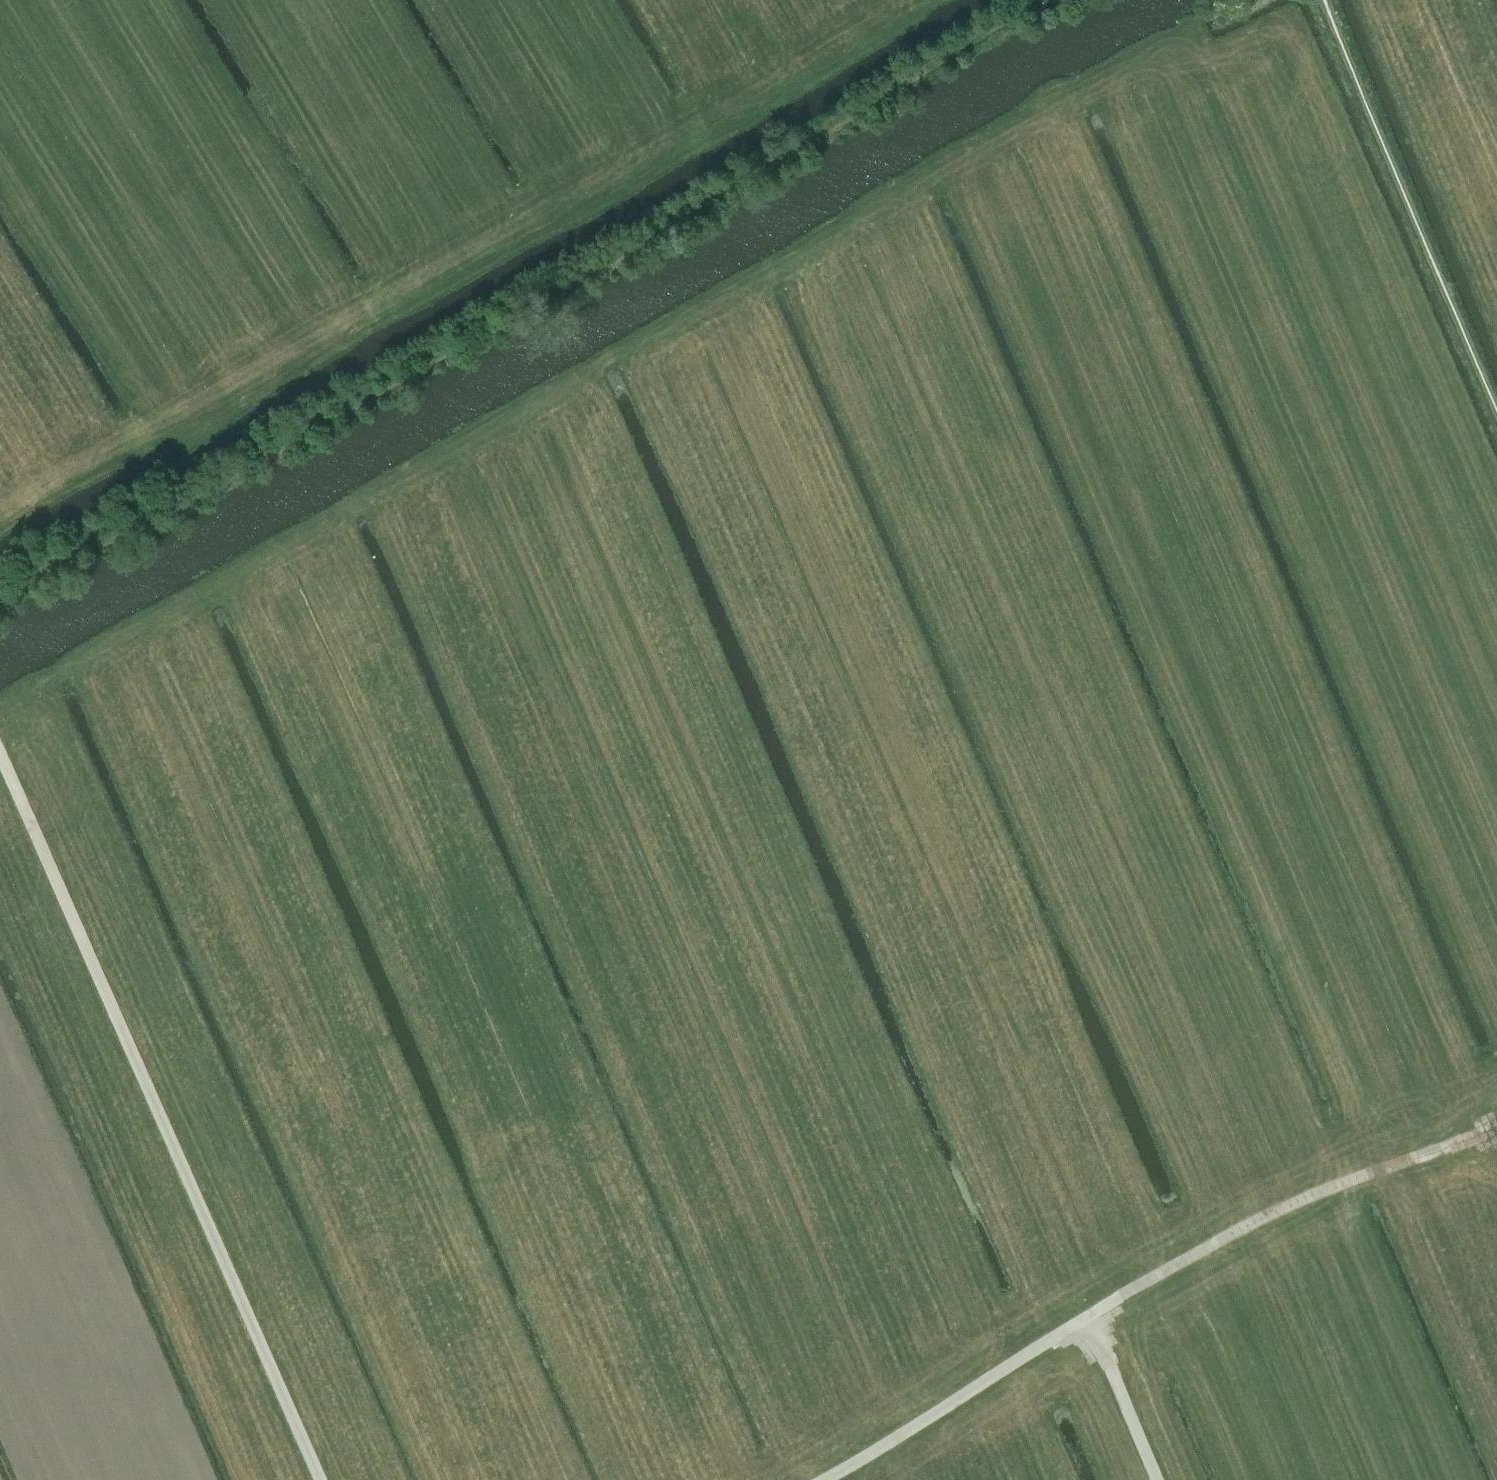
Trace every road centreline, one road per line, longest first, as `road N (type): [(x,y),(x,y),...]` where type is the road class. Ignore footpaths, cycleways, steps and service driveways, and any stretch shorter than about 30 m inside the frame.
road 1 (track): [(321,1479),(0,755)]
road 2 (track): [(1496,1130),(1295,1204),(1174,1266),(834,1479)]
road 3 (track): [(1154,1479),(1086,1319)]

